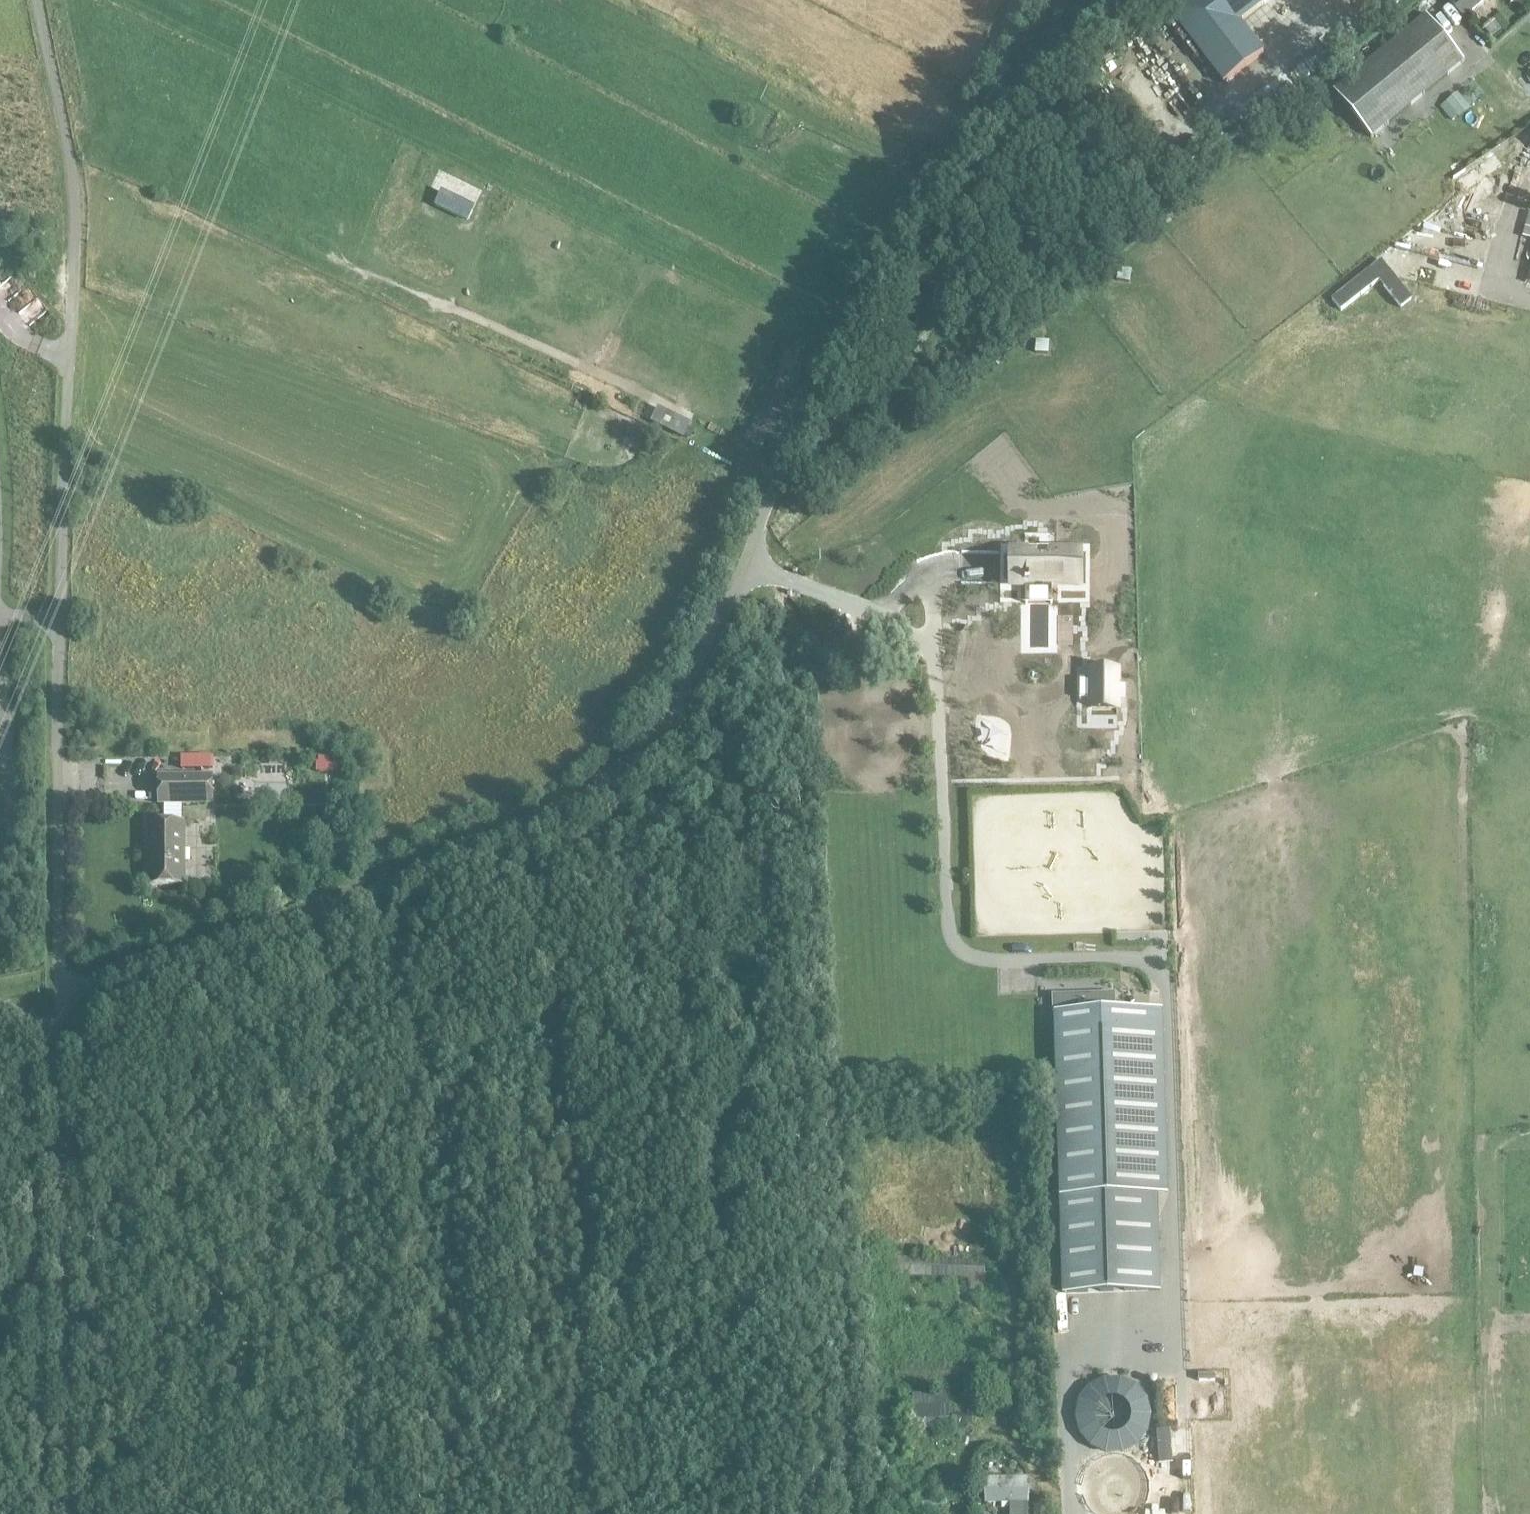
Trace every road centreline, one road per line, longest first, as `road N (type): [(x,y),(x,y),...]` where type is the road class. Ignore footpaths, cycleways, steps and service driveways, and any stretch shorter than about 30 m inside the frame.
road 1 (unclassified): [(60,999),(337,906),(561,809),(598,788),(654,737),(679,705),(813,397),(963,118),(1016,0)]
road 2 (unclassified): [(60,999),(59,626),(75,222),(66,135),(38,0)]
road 3 (unclassified): [(71,1513),(58,1097),(43,1030)]

